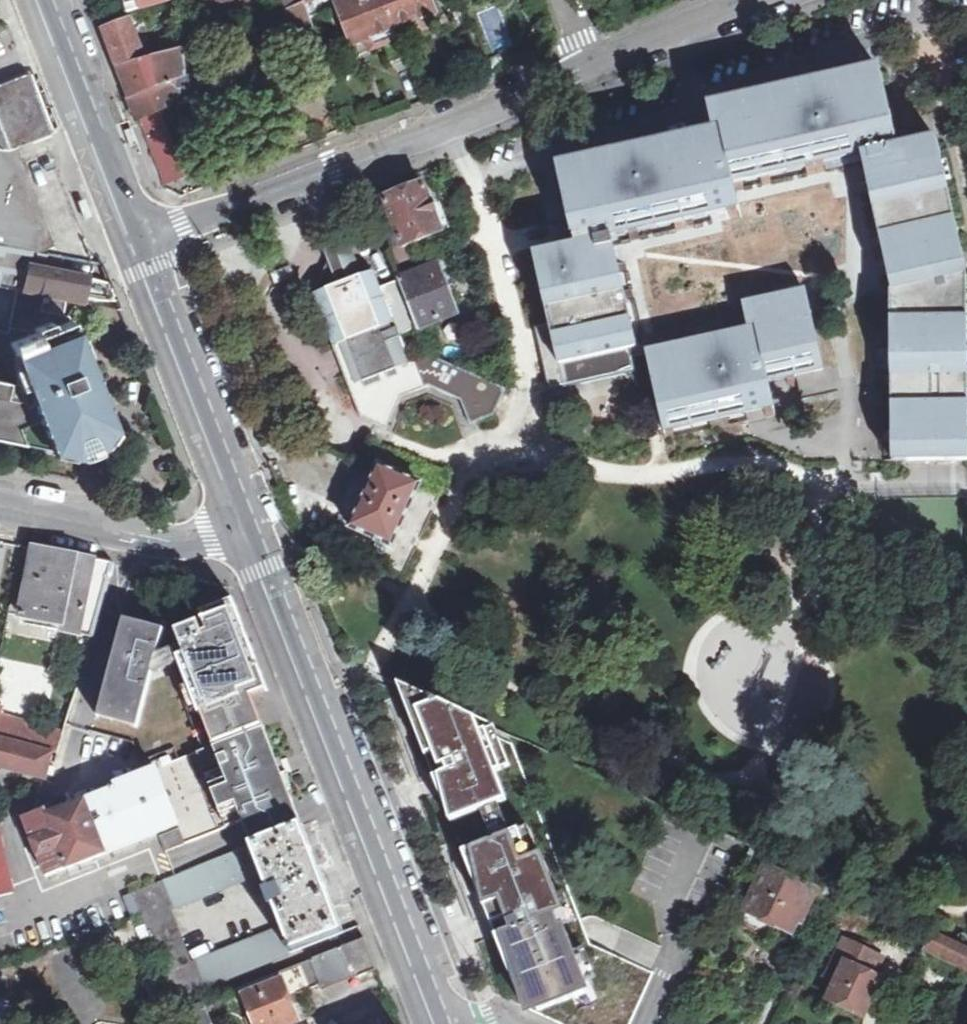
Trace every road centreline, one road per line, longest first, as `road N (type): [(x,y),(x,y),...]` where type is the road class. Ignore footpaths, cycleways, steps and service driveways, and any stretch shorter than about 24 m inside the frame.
road 1 (secondary): [(449,1023),(260,533)]
road 2 (residential): [(587,66),(450,128),(145,246)]
road 3 (secondary): [(260,533),(145,246)]
road 4 (residential): [(260,533),(176,544),(0,509)]
road 5 (secondary): [(145,246),(49,0)]
road 6 (residential): [(740,3),(587,66)]

